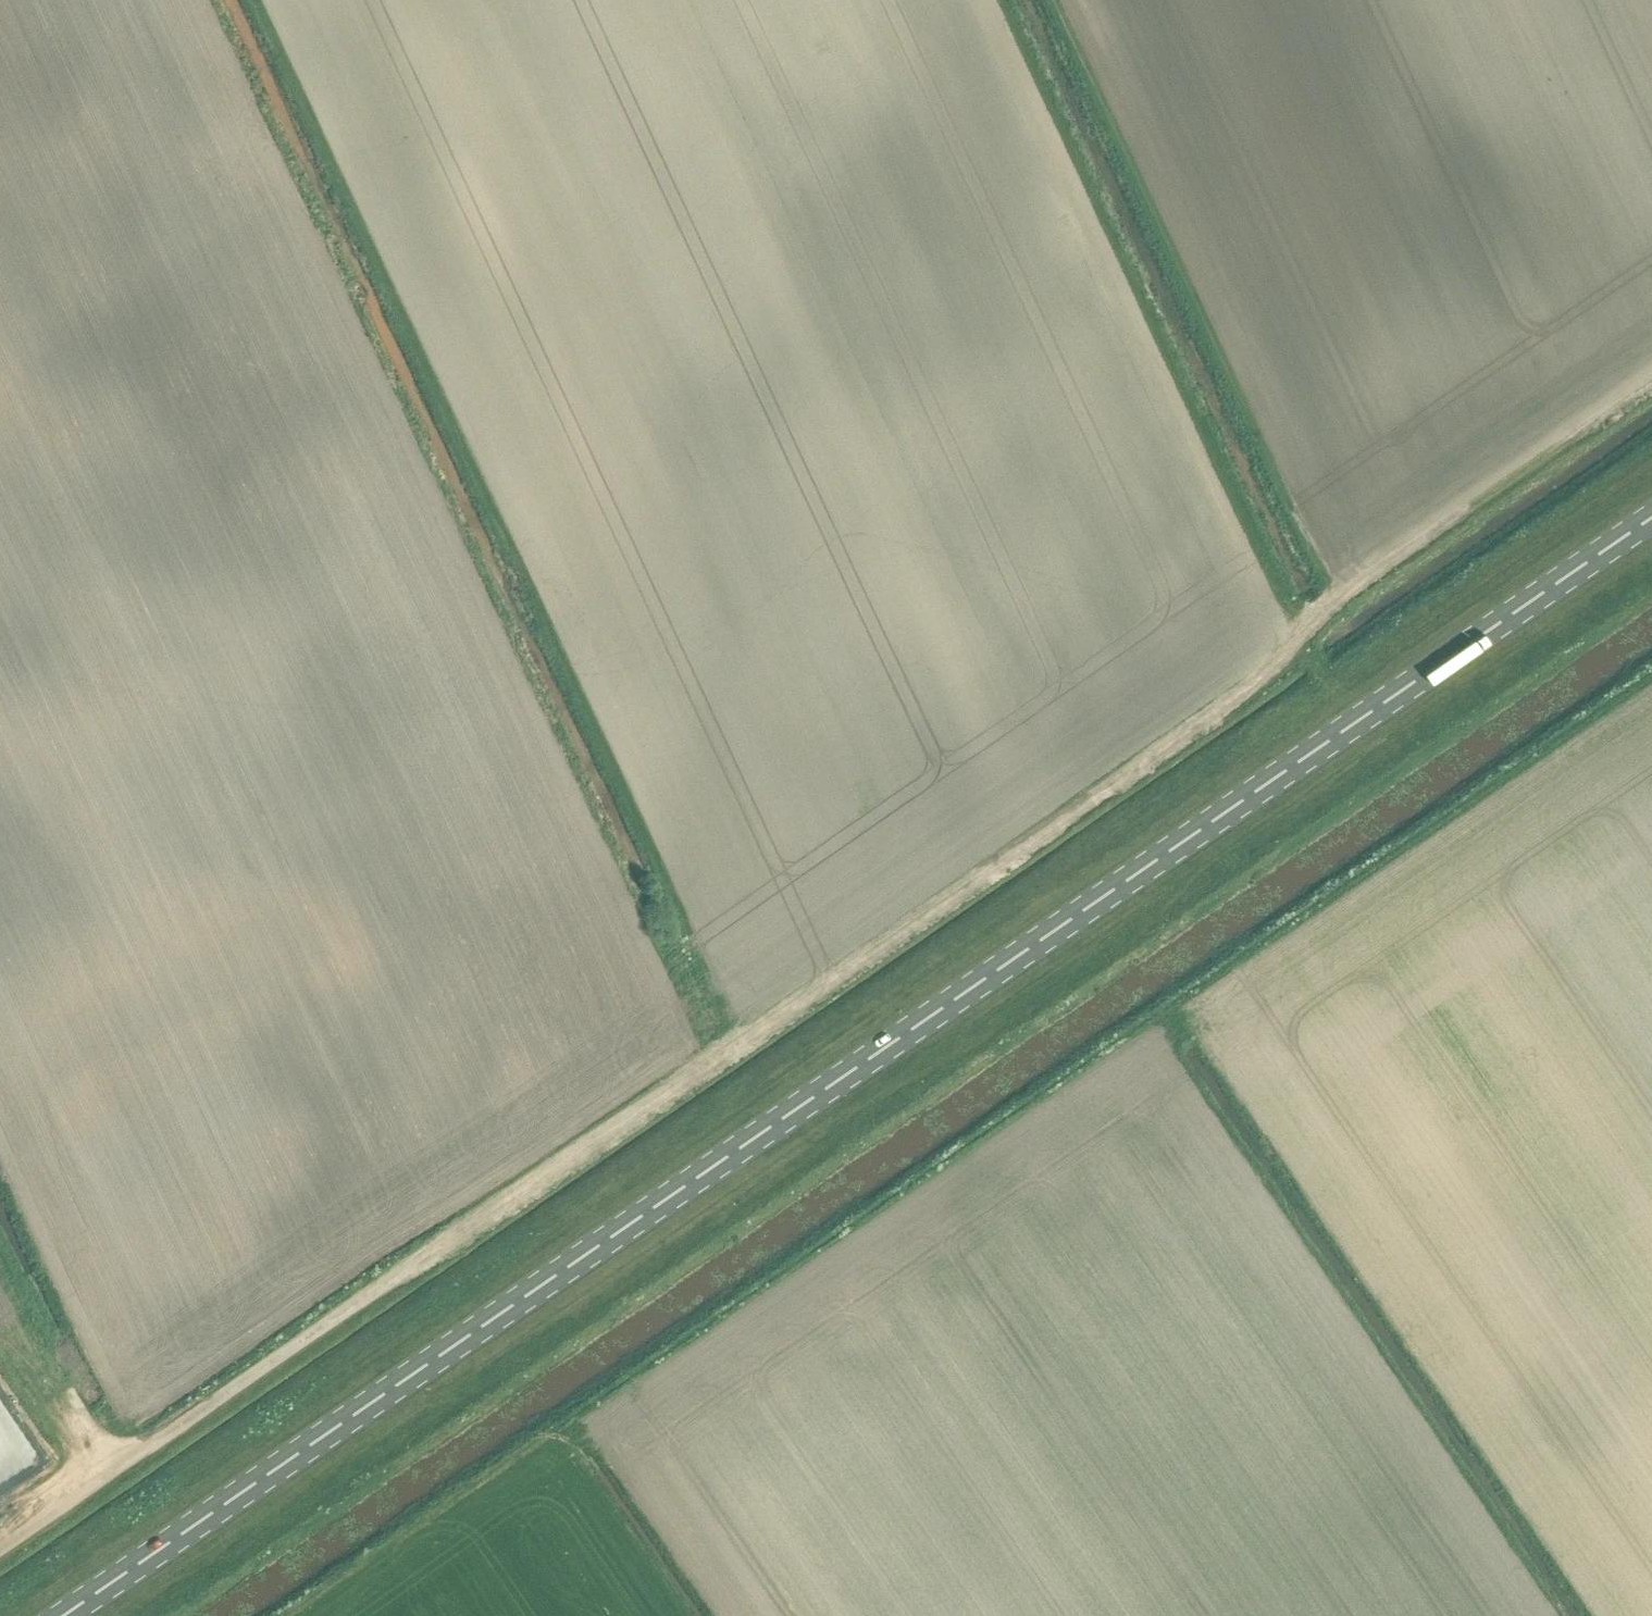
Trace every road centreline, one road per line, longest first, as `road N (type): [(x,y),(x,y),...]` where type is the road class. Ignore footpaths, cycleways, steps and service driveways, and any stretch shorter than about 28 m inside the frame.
road 1 (primary): [(64,1615),(1651,516)]
road 2 (unclassified): [(0,1549),(414,1265)]

